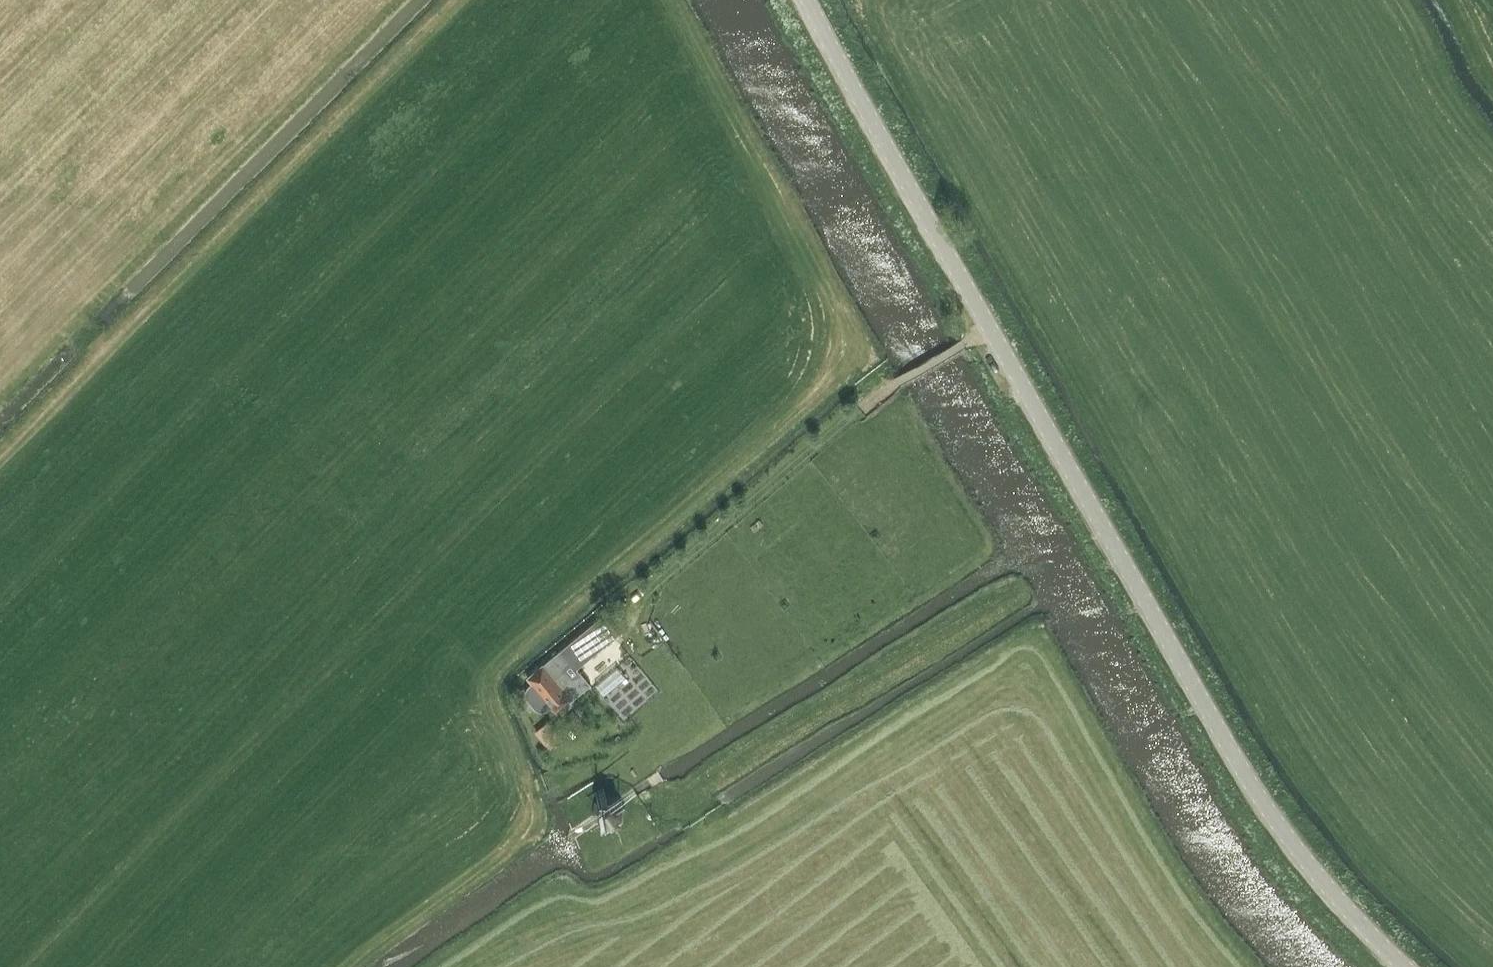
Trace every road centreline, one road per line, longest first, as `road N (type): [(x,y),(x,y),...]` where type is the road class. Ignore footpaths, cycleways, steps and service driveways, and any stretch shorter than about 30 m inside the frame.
road 1 (tertiary): [(1404,966),(1308,864),(1240,767),(807,0)]
road 2 (track): [(862,409),(645,595)]

